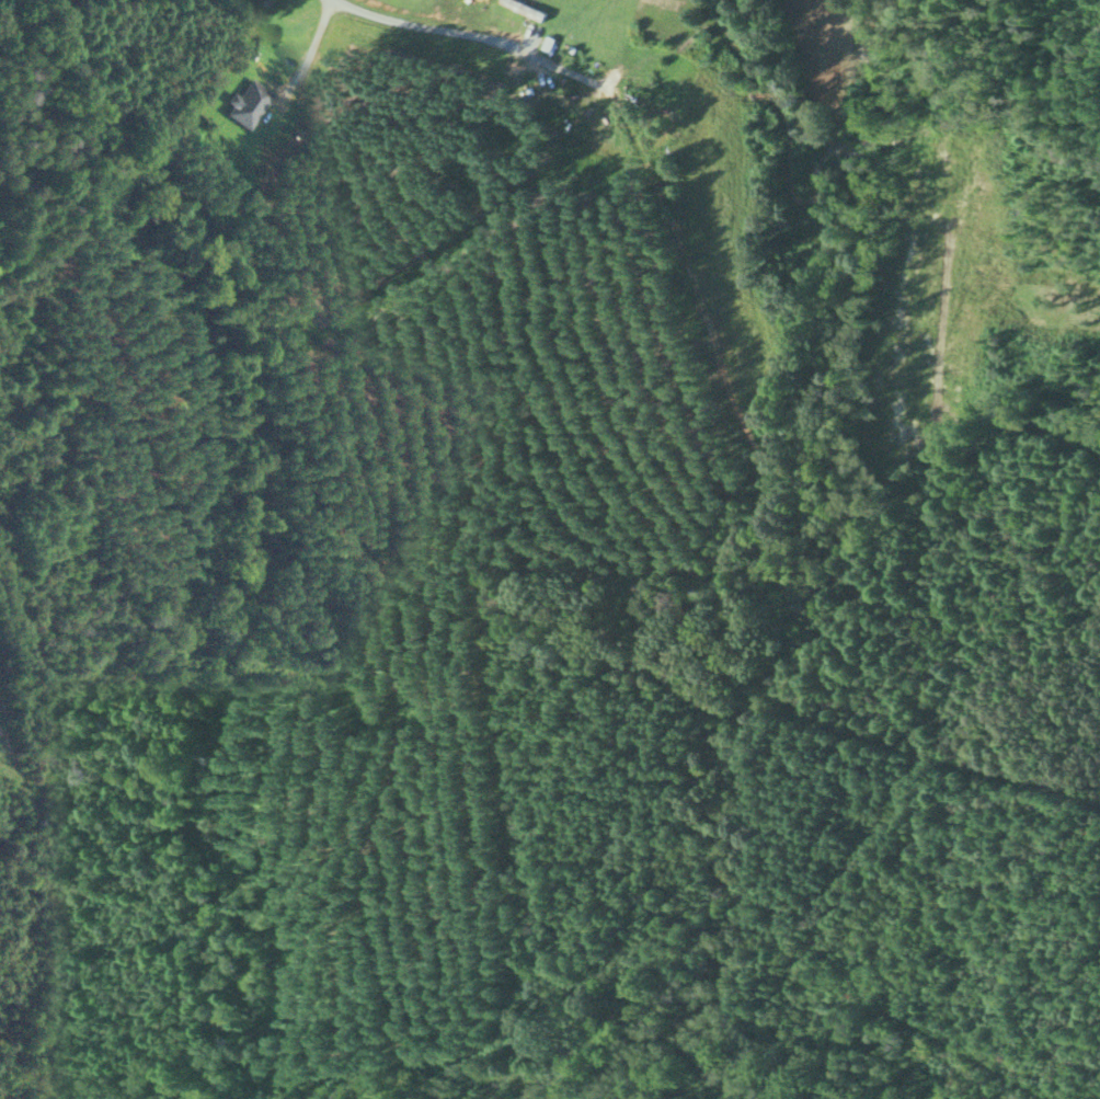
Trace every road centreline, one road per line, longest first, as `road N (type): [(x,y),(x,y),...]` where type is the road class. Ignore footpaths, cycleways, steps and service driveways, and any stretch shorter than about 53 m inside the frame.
road 1 (residential): [(332,0),(514,46)]

